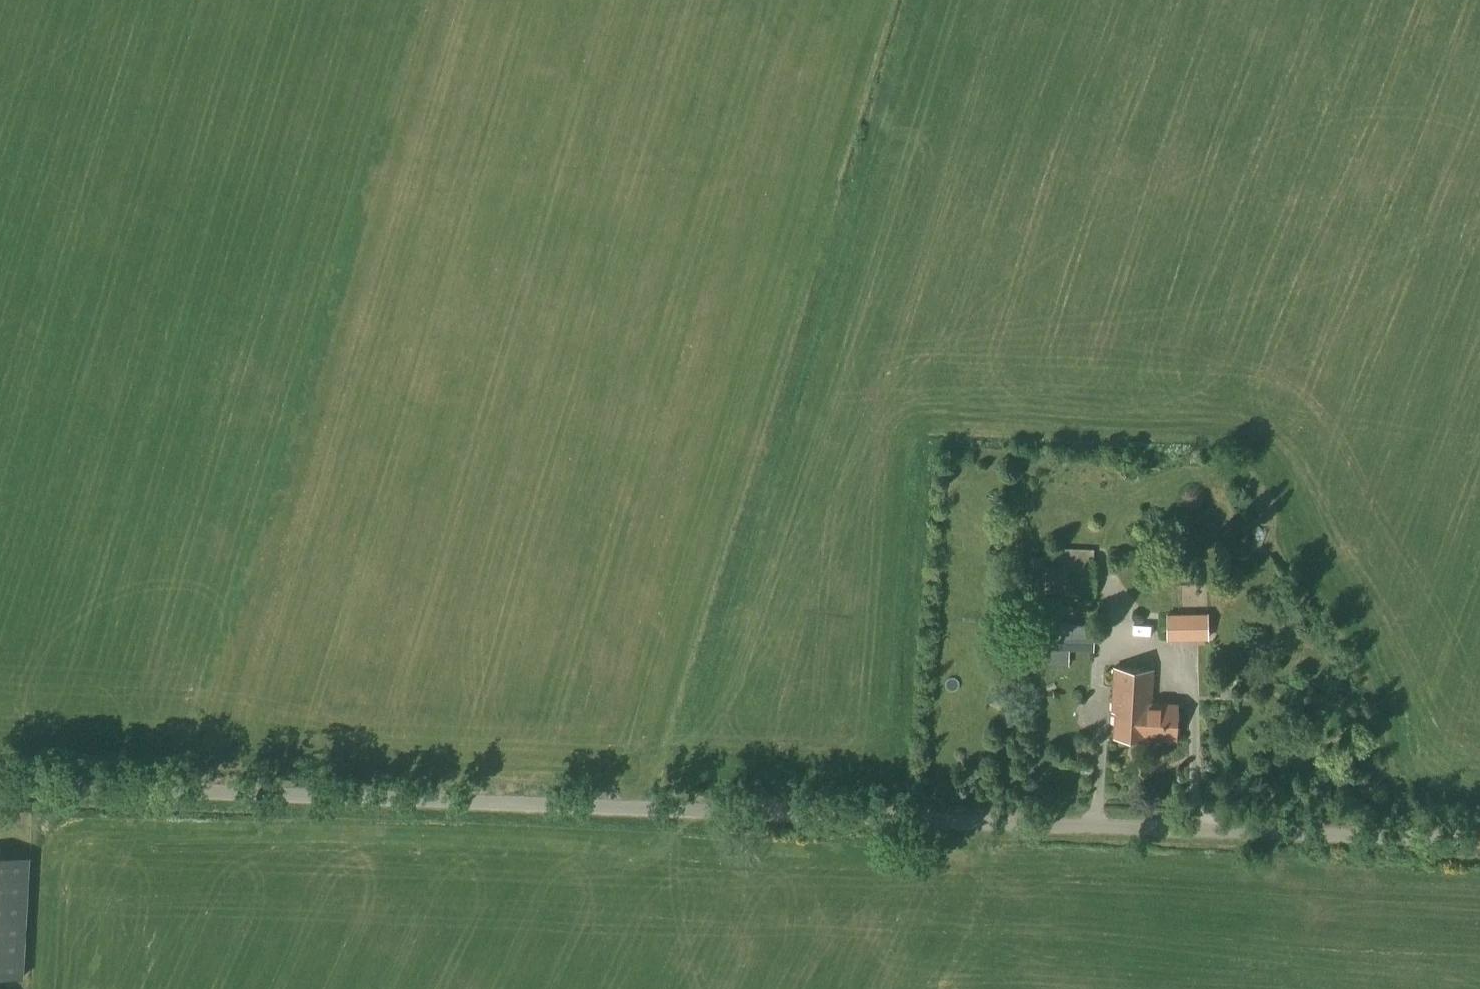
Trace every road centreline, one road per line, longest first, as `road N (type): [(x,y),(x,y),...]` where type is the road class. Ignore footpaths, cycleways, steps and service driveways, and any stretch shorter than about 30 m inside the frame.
road 1 (unclassified): [(1479,840),(0,784)]

